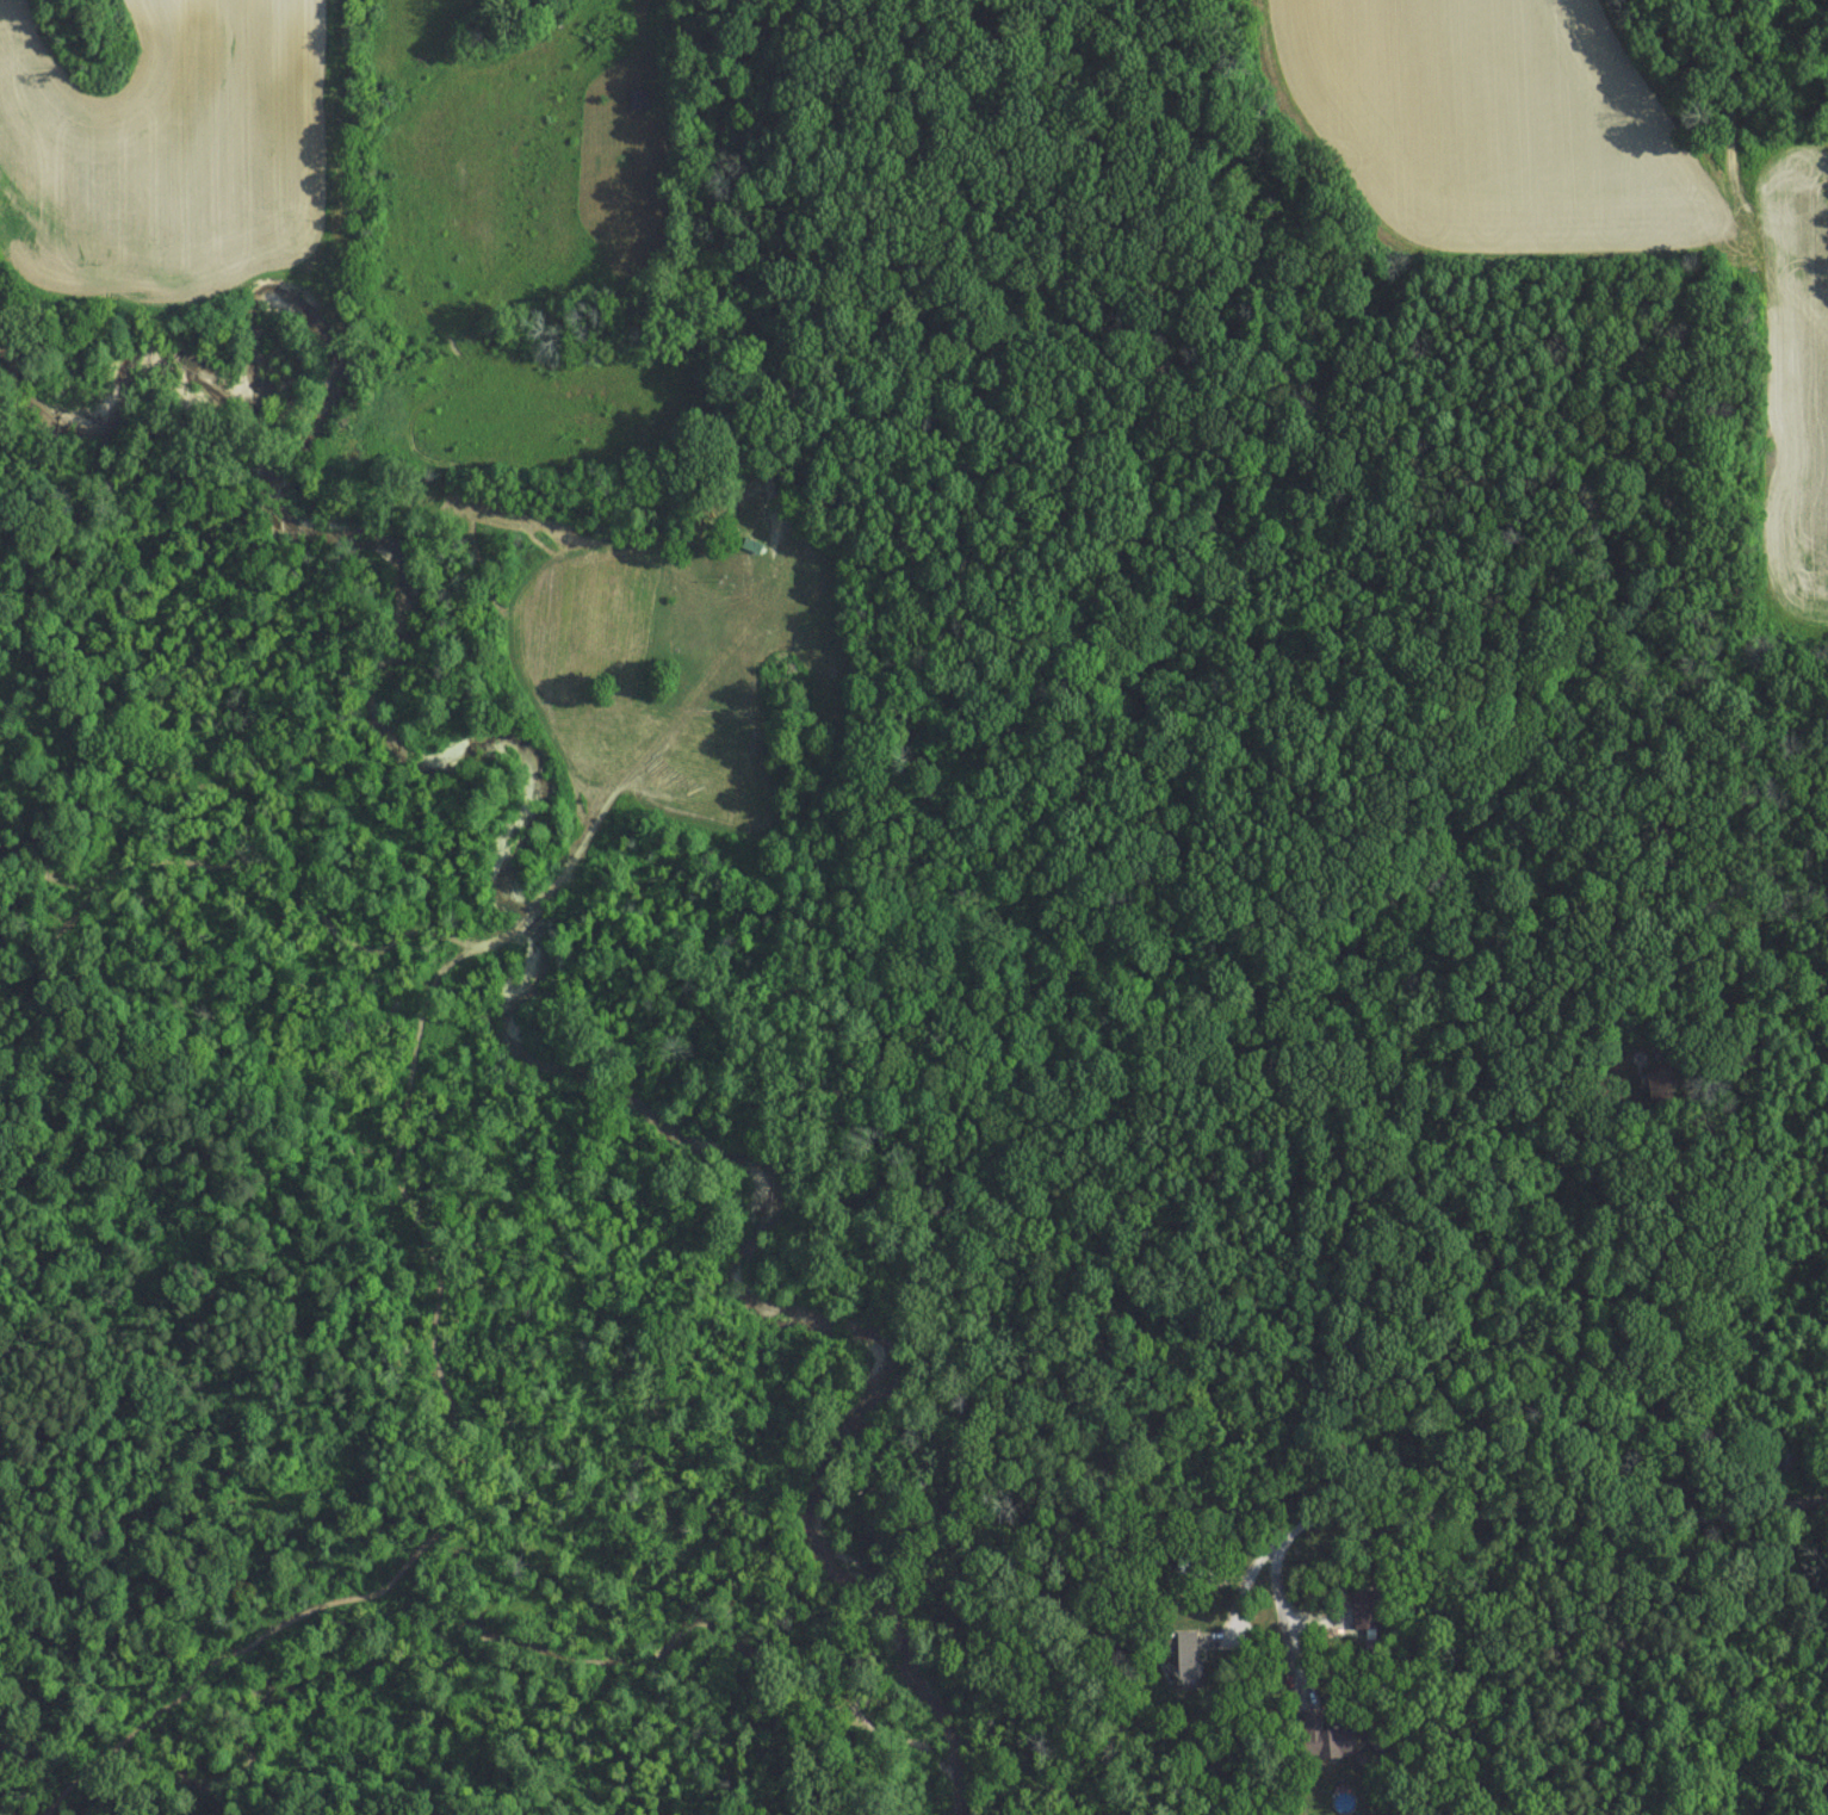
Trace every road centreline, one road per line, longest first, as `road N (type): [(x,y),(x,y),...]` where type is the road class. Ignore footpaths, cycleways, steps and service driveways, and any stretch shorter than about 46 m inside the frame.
road 1 (residential): [(1708,1526),(1334,1526),(1085,1499),(934,1506)]
road 2 (residential): [(1708,1526),(1827,1523)]

